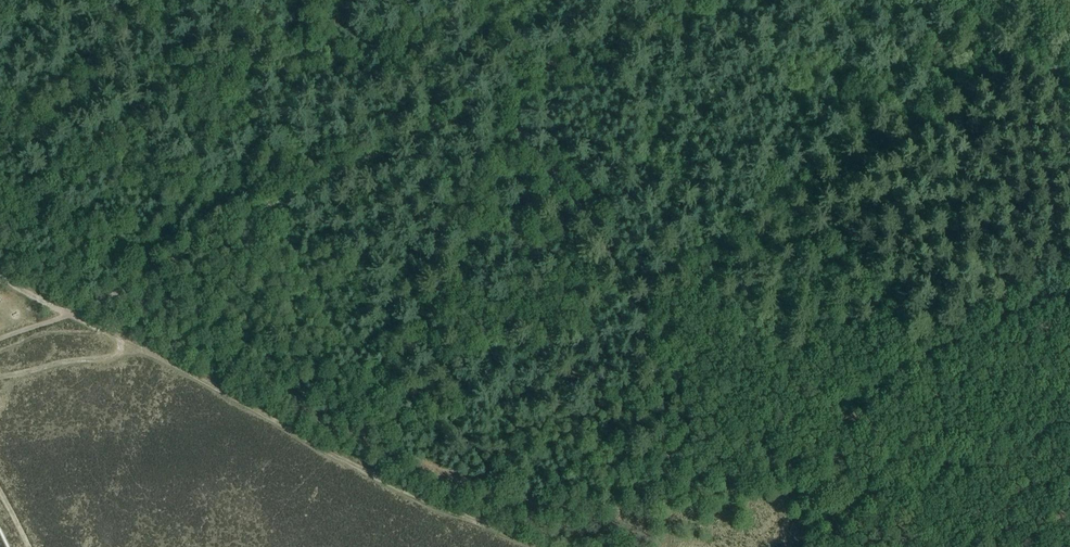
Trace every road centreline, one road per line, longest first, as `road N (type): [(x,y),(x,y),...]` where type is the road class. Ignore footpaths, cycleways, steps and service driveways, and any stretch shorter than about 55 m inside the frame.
road 1 (track): [(1069,293),(672,485),(657,362),(620,276),(548,161),(481,104)]
road 2 (track): [(0,340),(86,308),(678,0)]
road 3 (track): [(125,339),(407,494),(546,546)]
road 4 (track): [(0,277),(125,339)]
road 5 (track): [(125,339),(110,357),(0,378)]

